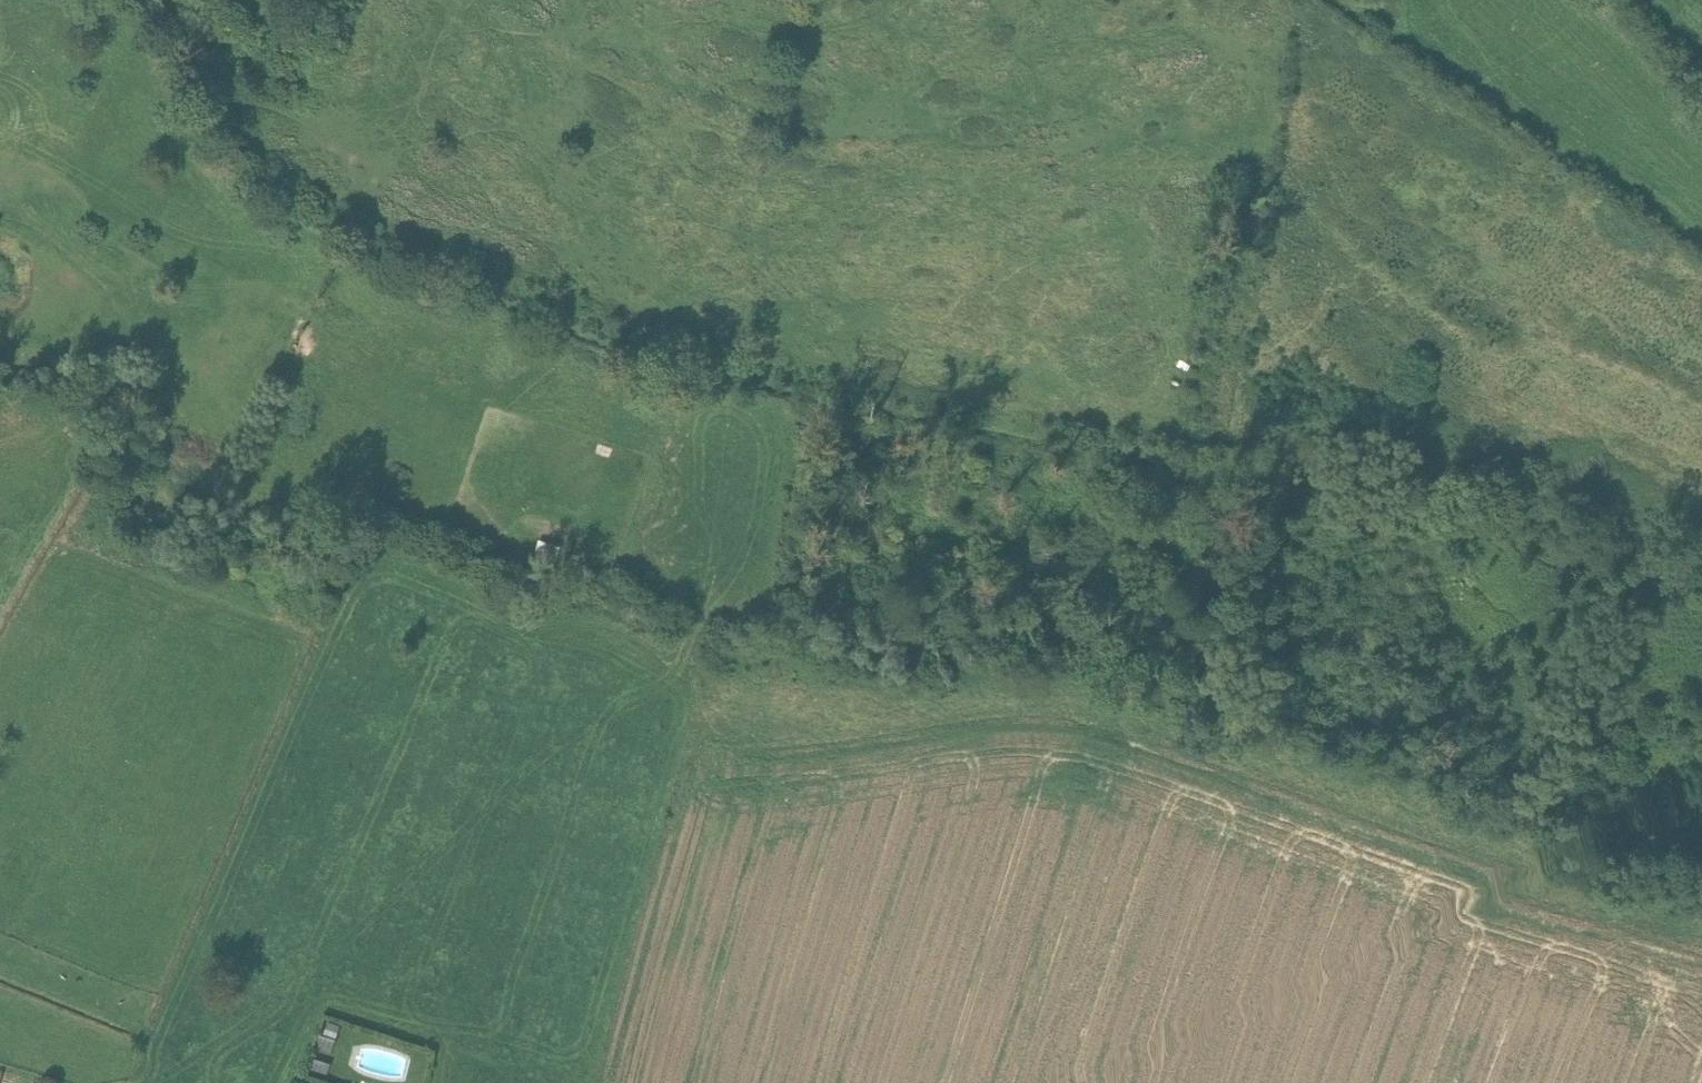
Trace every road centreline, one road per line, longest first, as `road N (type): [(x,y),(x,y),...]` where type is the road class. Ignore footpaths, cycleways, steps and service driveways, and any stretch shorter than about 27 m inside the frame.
road 1 (track): [(181,82),(260,87),(295,53),(314,0)]

